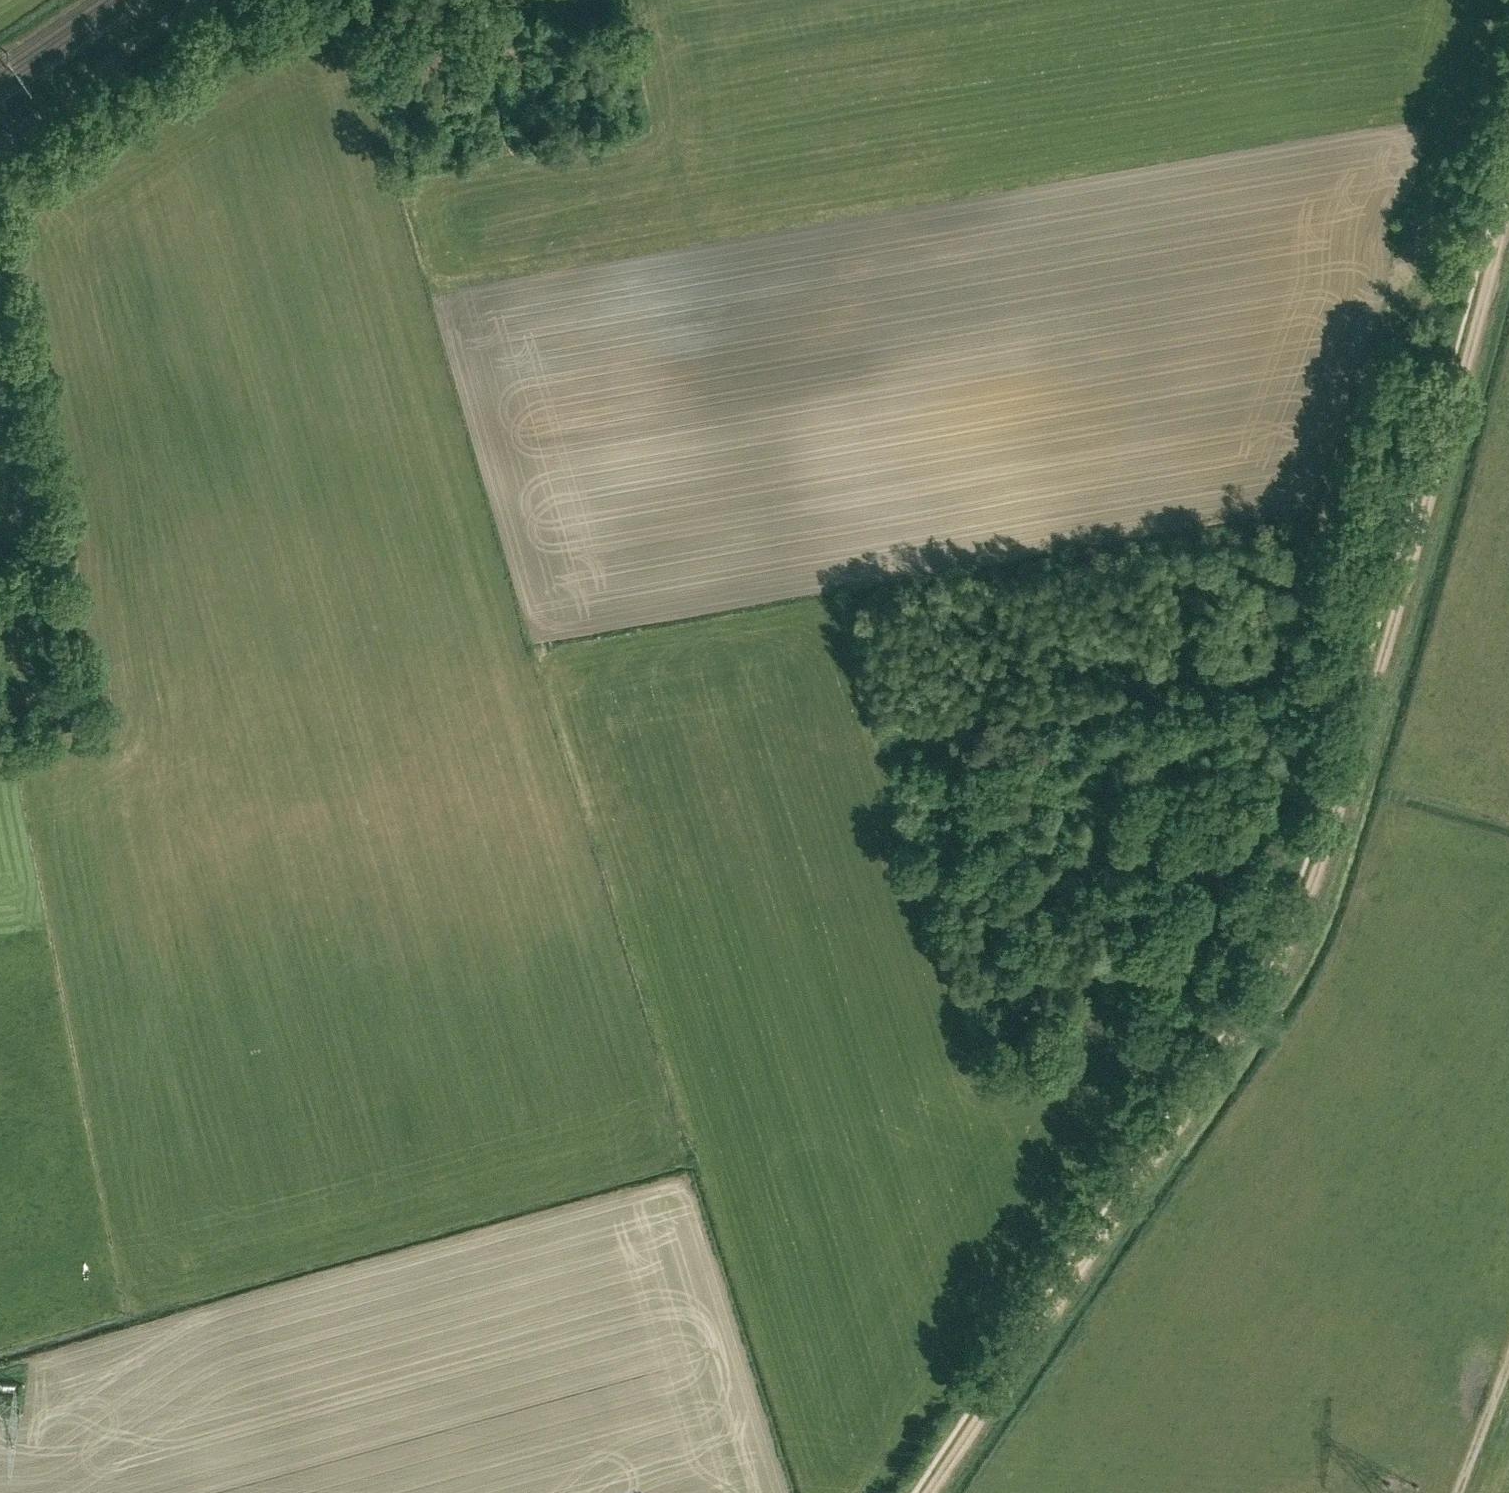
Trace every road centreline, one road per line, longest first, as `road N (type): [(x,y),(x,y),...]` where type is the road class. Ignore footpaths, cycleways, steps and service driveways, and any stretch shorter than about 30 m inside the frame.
road 1 (track): [(1508,252),(1315,946),(941,1492)]
road 2 (unclassified): [(0,142),(203,0)]

